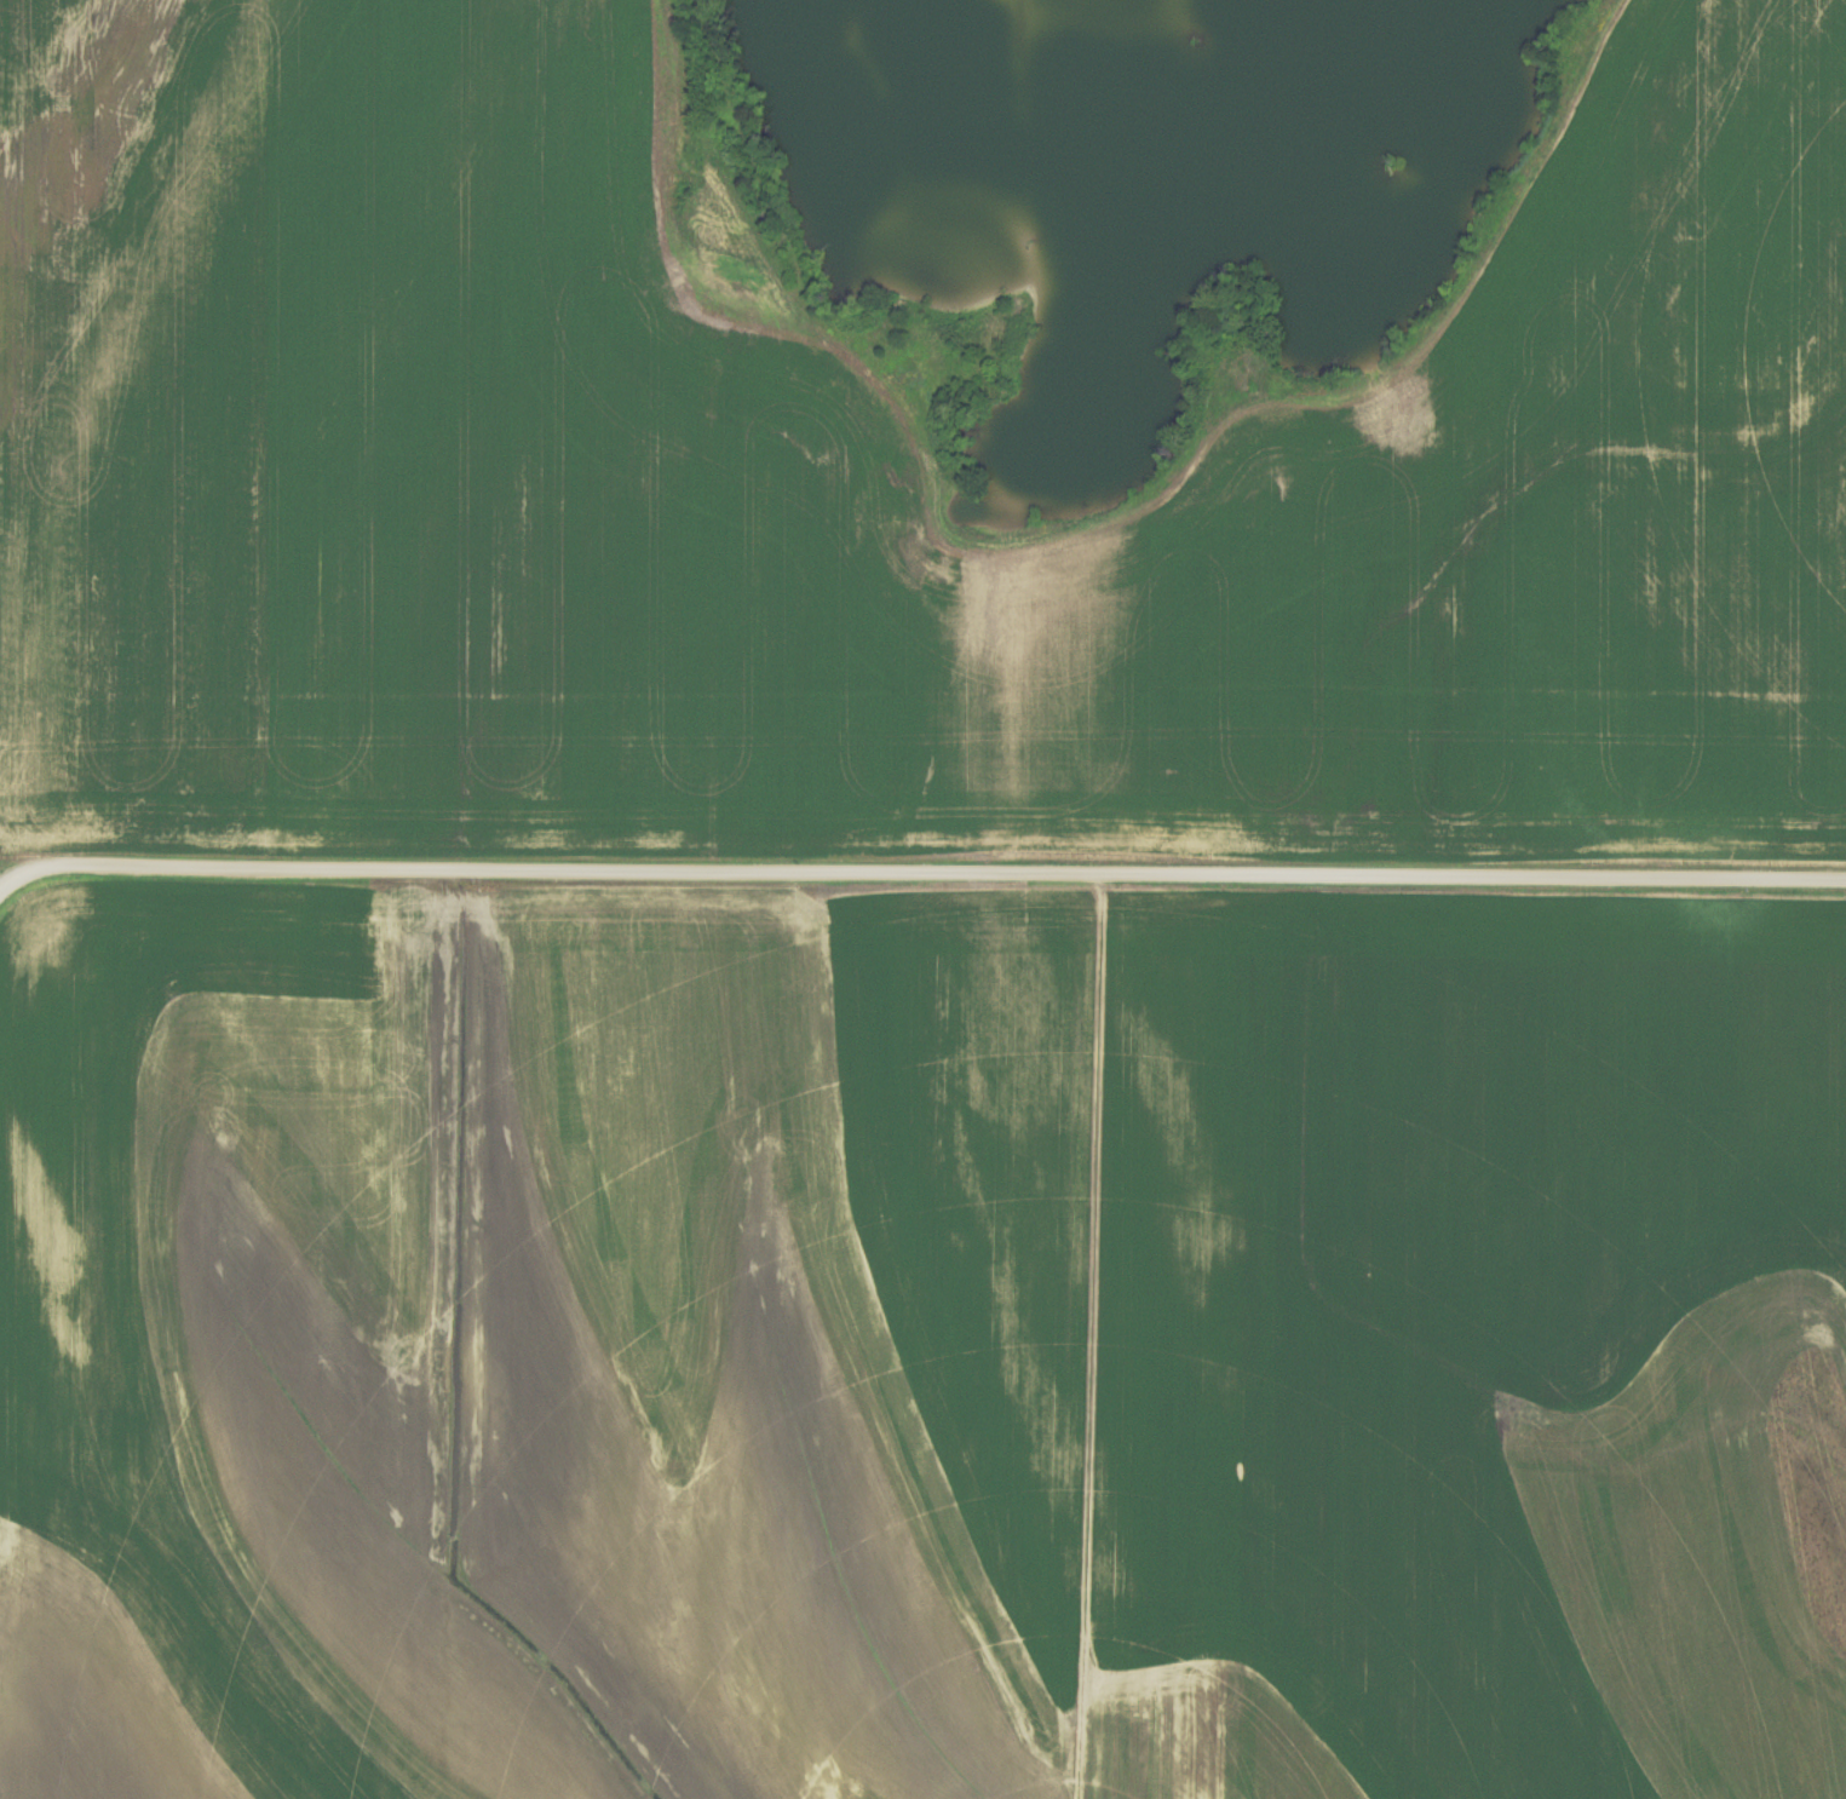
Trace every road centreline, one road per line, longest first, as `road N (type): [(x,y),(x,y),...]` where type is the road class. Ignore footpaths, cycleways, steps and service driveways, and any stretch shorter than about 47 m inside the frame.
road 1 (residential): [(100,868),(1845,881)]

